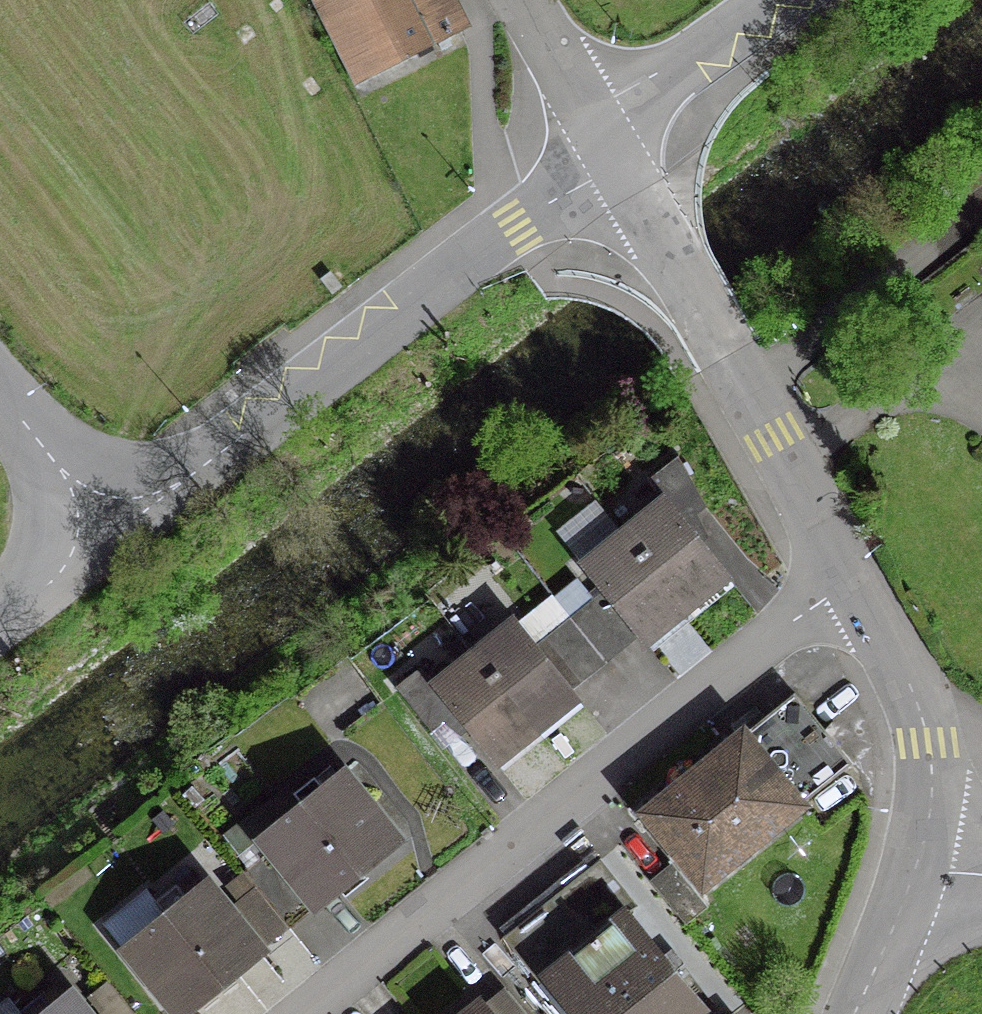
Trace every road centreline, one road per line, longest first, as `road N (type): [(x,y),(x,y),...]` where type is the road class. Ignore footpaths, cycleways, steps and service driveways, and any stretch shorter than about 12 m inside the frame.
road 1 (residential): [(300,1013),(639,739),(852,583)]
road 2 (residential): [(109,540),(601,144)]
road 3 (residential): [(601,144),(852,583)]
road 4 (residential): [(852,583),(907,673),(931,745),(928,821)]
road 5 (residential): [(601,144),(633,98),(777,0)]
road 6 (residential): [(928,821),(916,869),(845,1013)]
road 7 (residential): [(0,388),(109,540)]
road 8 (residential): [(519,0),(601,144)]
road 9 (residential): [(0,623),(109,540)]

